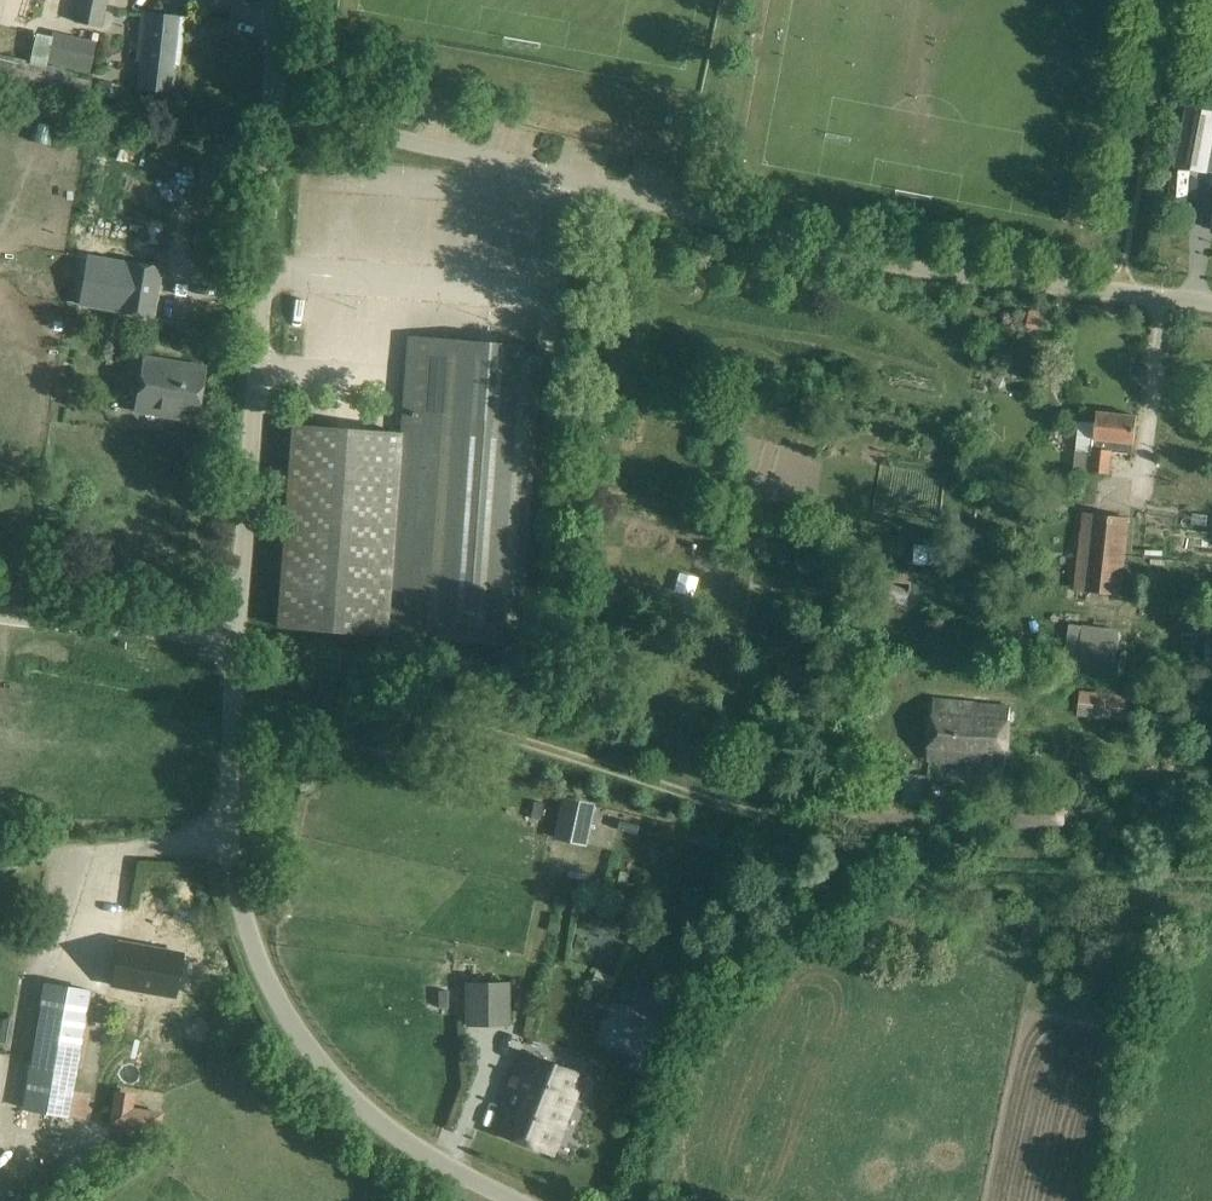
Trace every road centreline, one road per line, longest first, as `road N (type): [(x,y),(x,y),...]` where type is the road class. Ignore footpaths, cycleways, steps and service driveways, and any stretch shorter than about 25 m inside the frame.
road 1 (unclassified): [(1211,303),(885,264),(543,174),(280,117)]
road 2 (track): [(925,816),(802,833),(736,819),(471,728),(240,682)]
road 3 (unclassified): [(525,1200),(406,1138),(350,1089),(289,1012),(258,954),(229,837),(245,643)]
road 4 (unclassified): [(245,643),(280,117)]
road 5 (unclassified): [(245,643),(0,620)]

